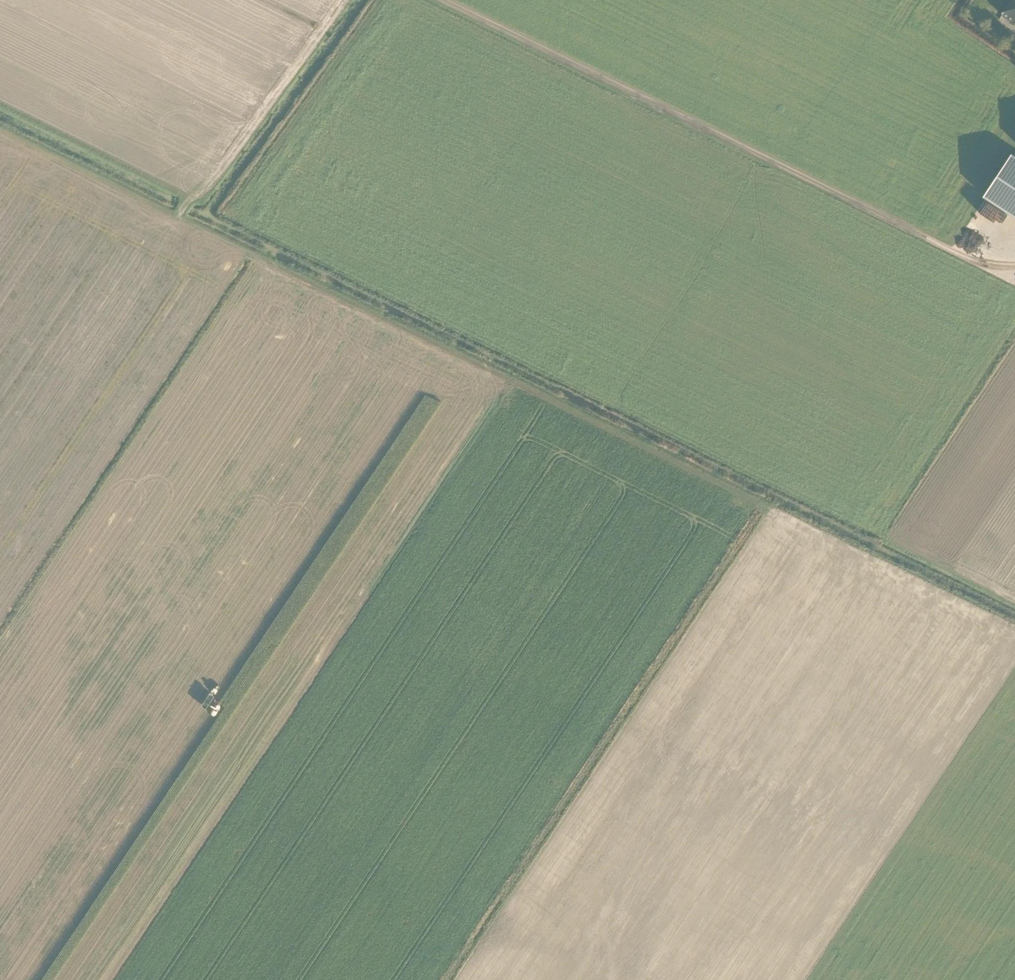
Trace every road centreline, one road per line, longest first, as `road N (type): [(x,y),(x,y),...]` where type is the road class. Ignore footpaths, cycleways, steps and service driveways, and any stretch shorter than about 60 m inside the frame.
road 1 (track): [(1014,286),(440,0)]

